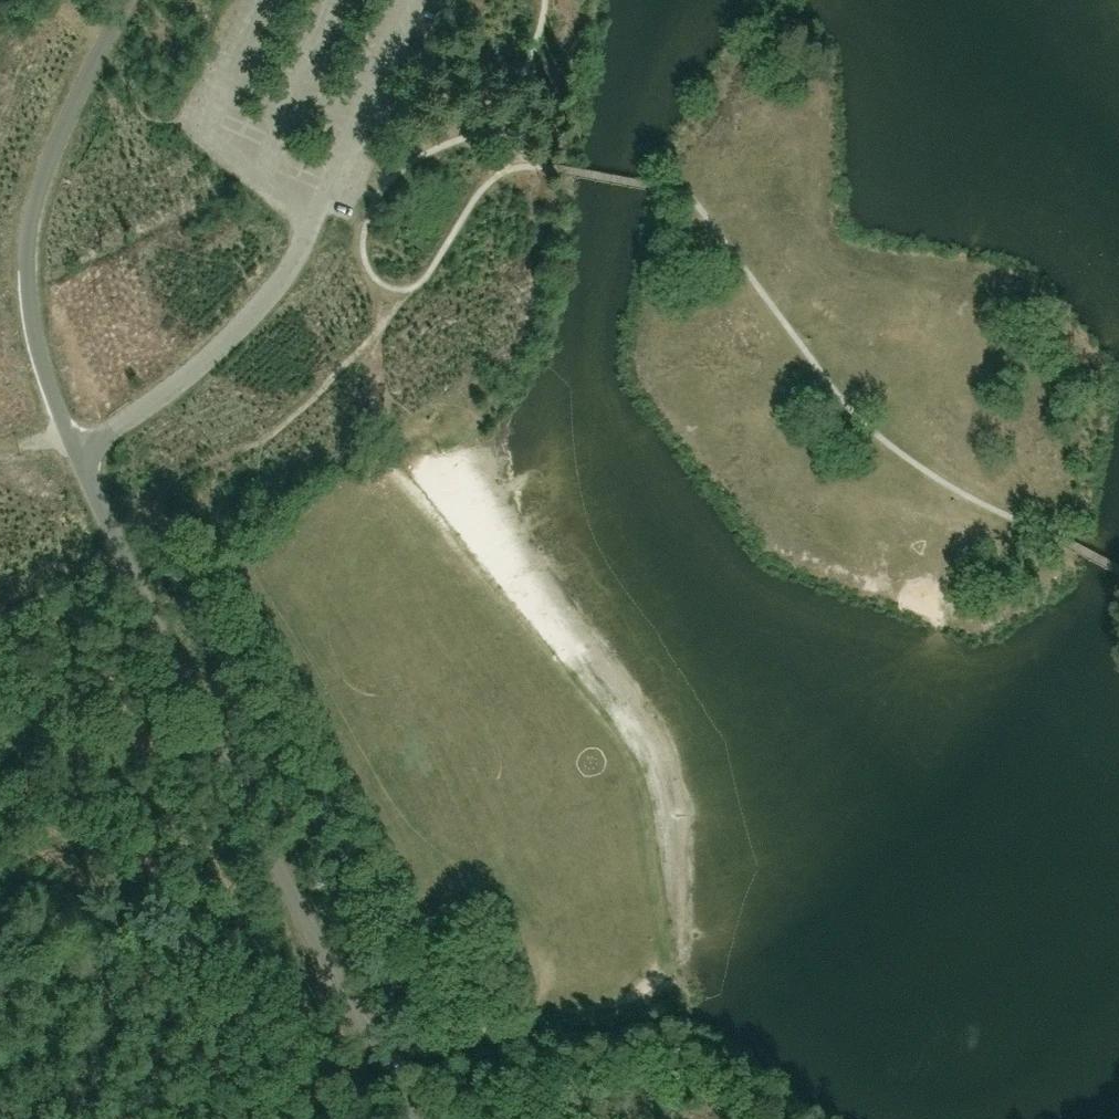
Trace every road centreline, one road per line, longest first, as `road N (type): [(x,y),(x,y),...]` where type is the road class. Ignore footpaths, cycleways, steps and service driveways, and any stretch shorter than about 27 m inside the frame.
road 1 (unclassified): [(123,0),(42,177),(27,232),(28,304),(42,364),(66,438),(126,563),(412,1118)]
road 2 (track): [(523,1022),(377,1054)]
road 3 (track): [(657,1001),(523,1022)]

